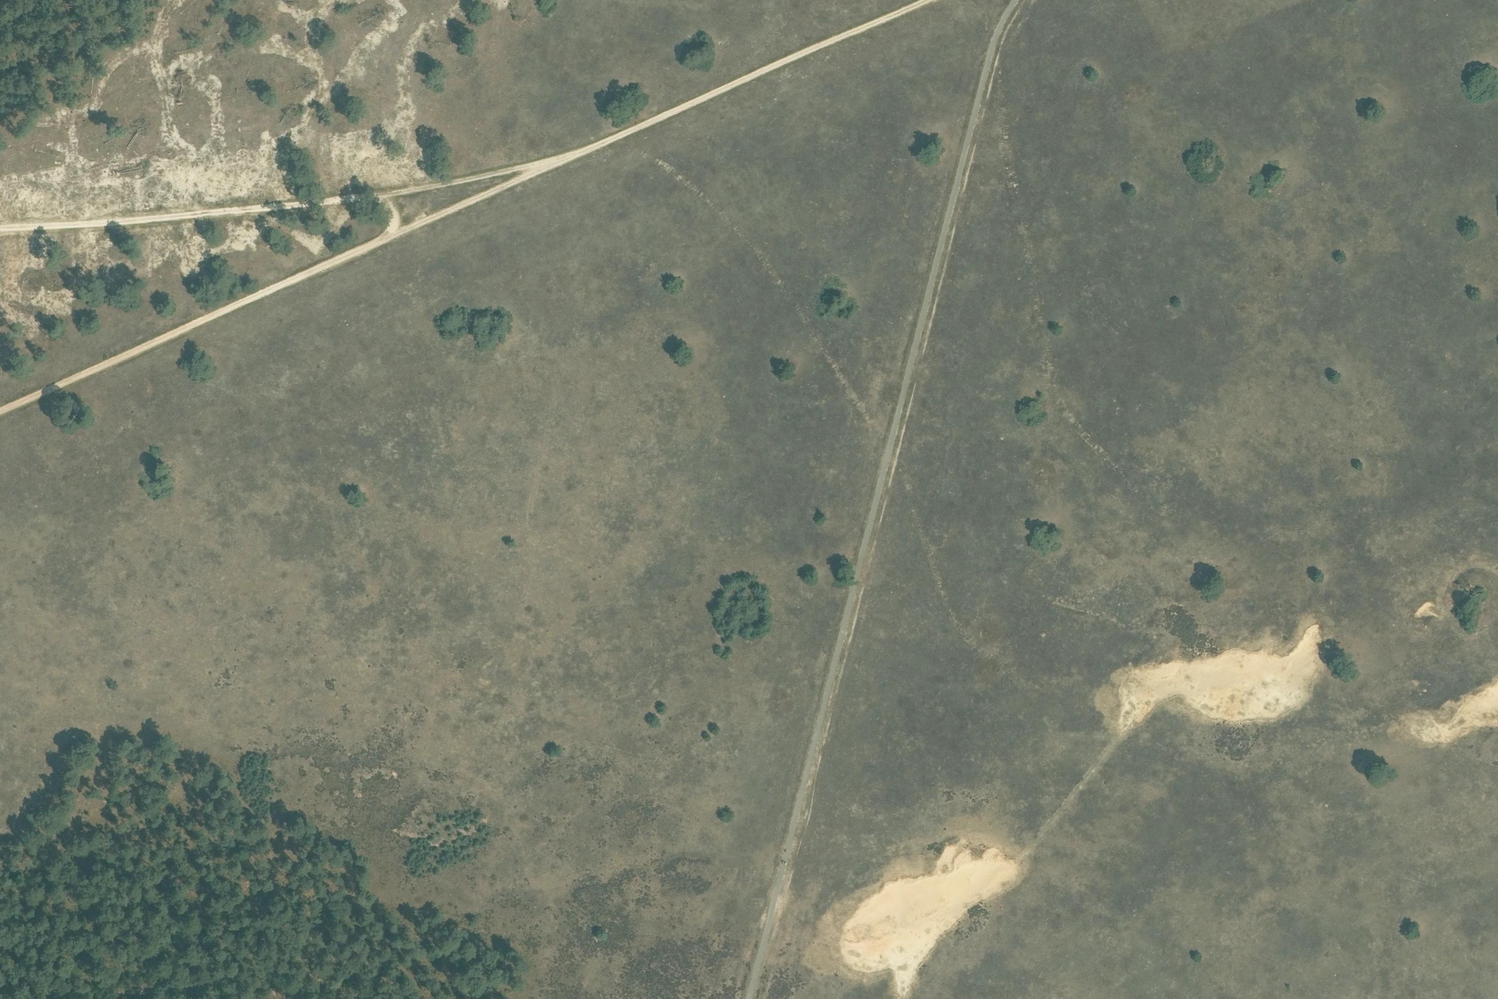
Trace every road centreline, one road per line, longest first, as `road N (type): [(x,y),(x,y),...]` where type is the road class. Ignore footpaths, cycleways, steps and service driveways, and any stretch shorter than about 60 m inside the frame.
road 1 (track): [(0,226),(414,191),(574,156)]

